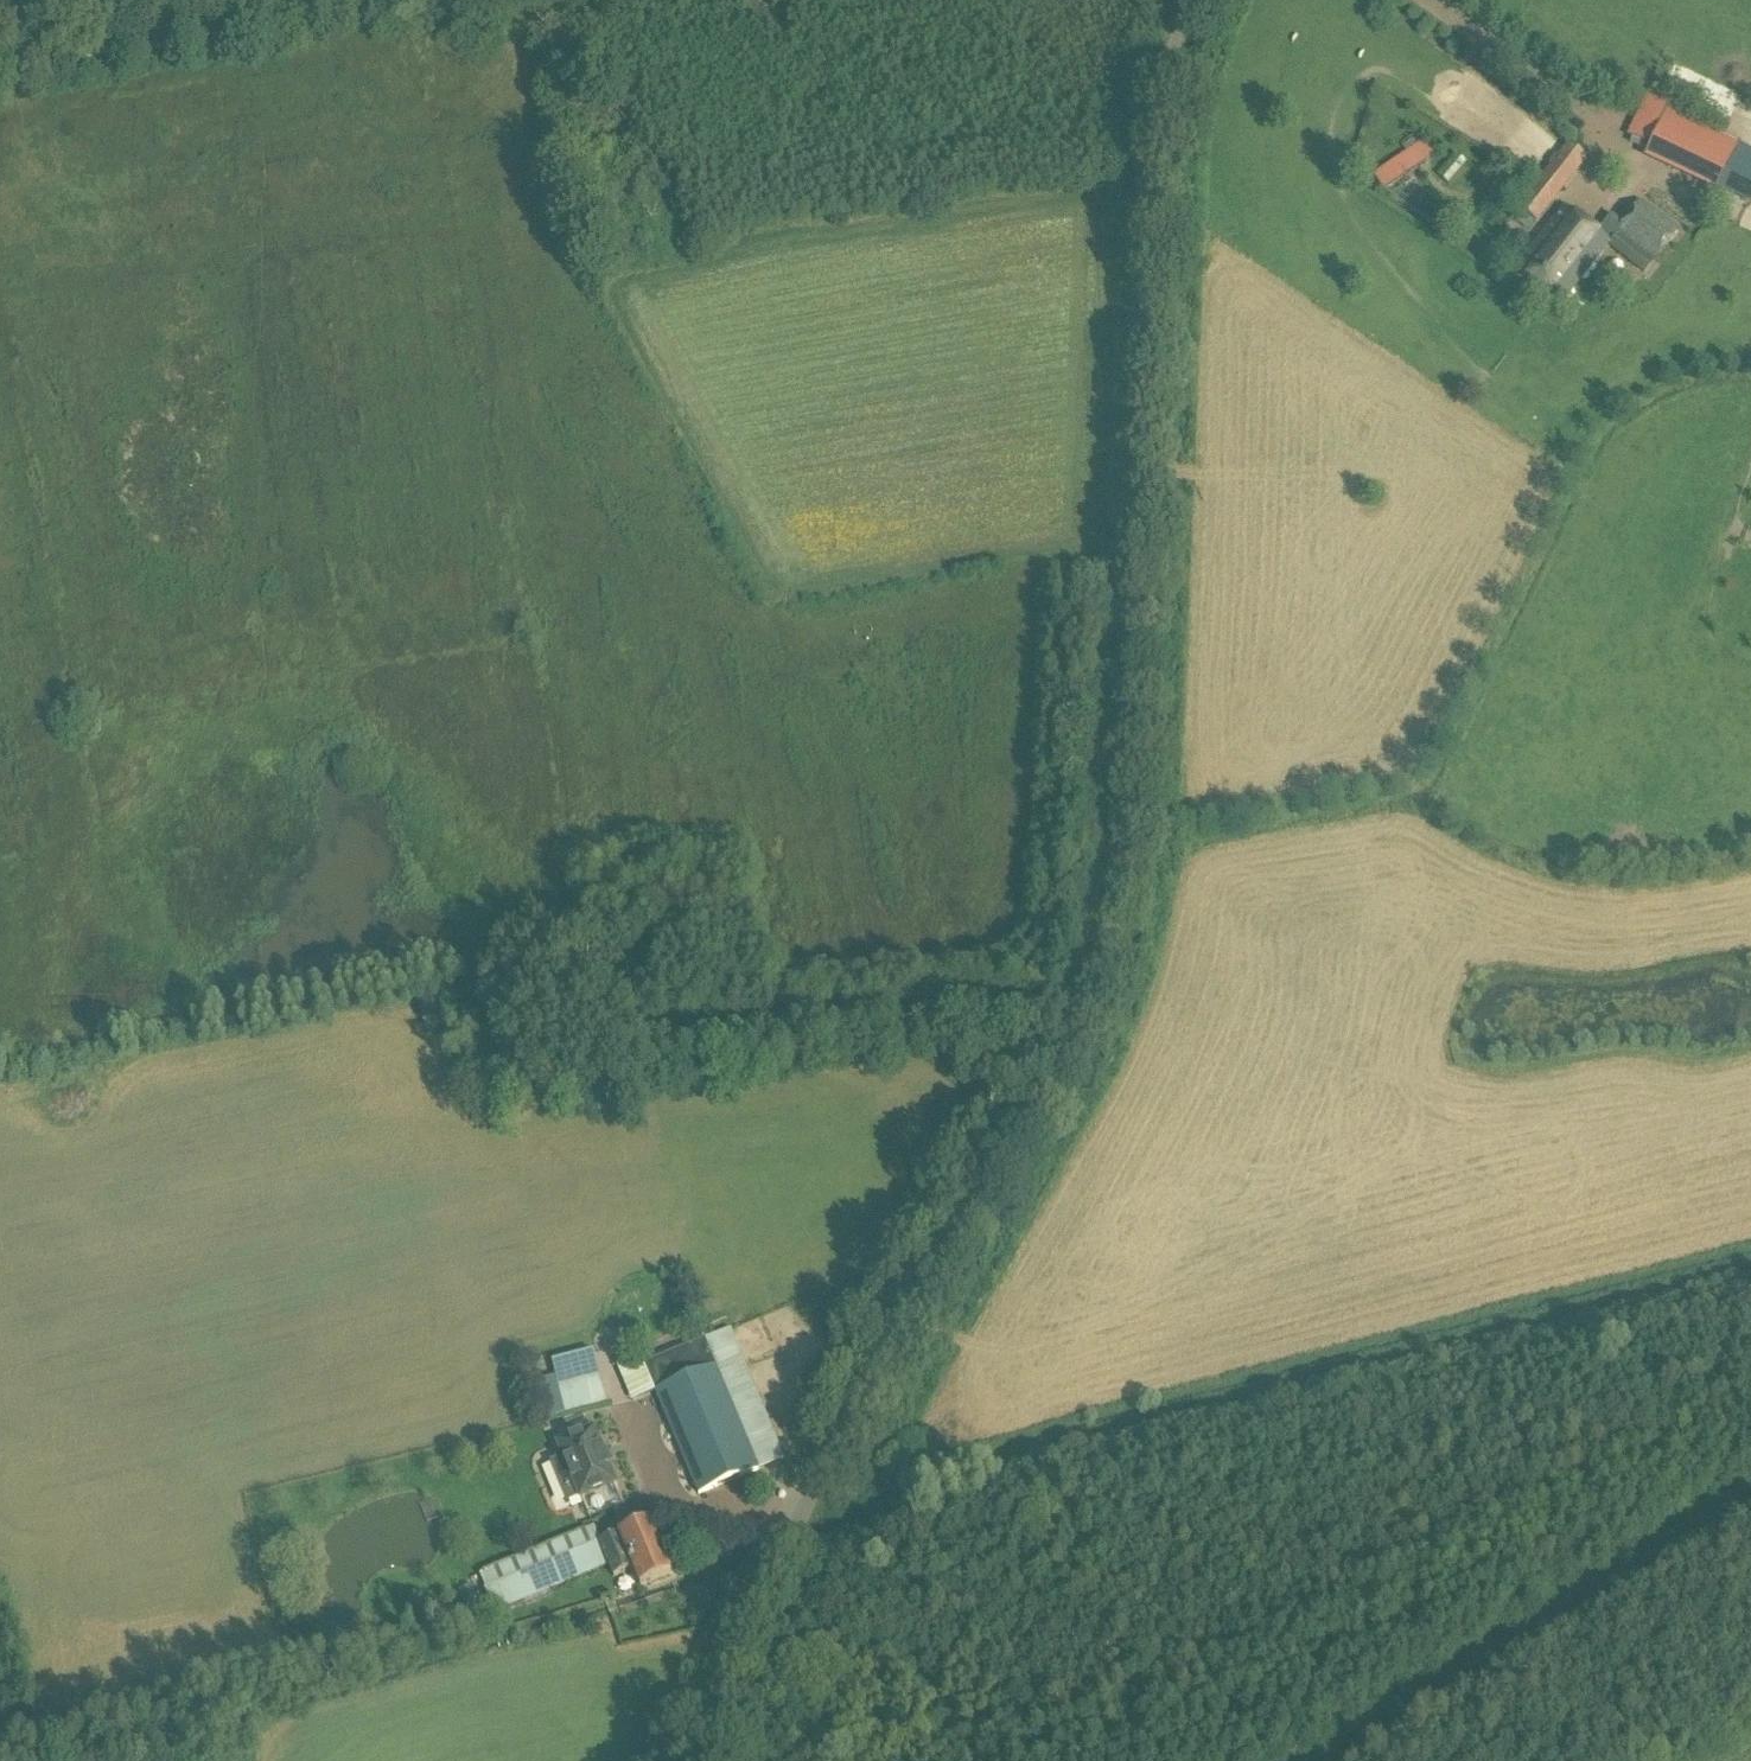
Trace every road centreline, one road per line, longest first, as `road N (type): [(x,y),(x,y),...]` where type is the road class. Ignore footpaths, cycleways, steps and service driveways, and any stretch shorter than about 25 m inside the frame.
road 1 (unclassified): [(704,1760),(747,1618),(779,1555),(1050,1083),(1105,963),(1118,894),(1144,186),(1157,93),(1190,0)]
road 2 (track): [(0,65),(366,0)]

